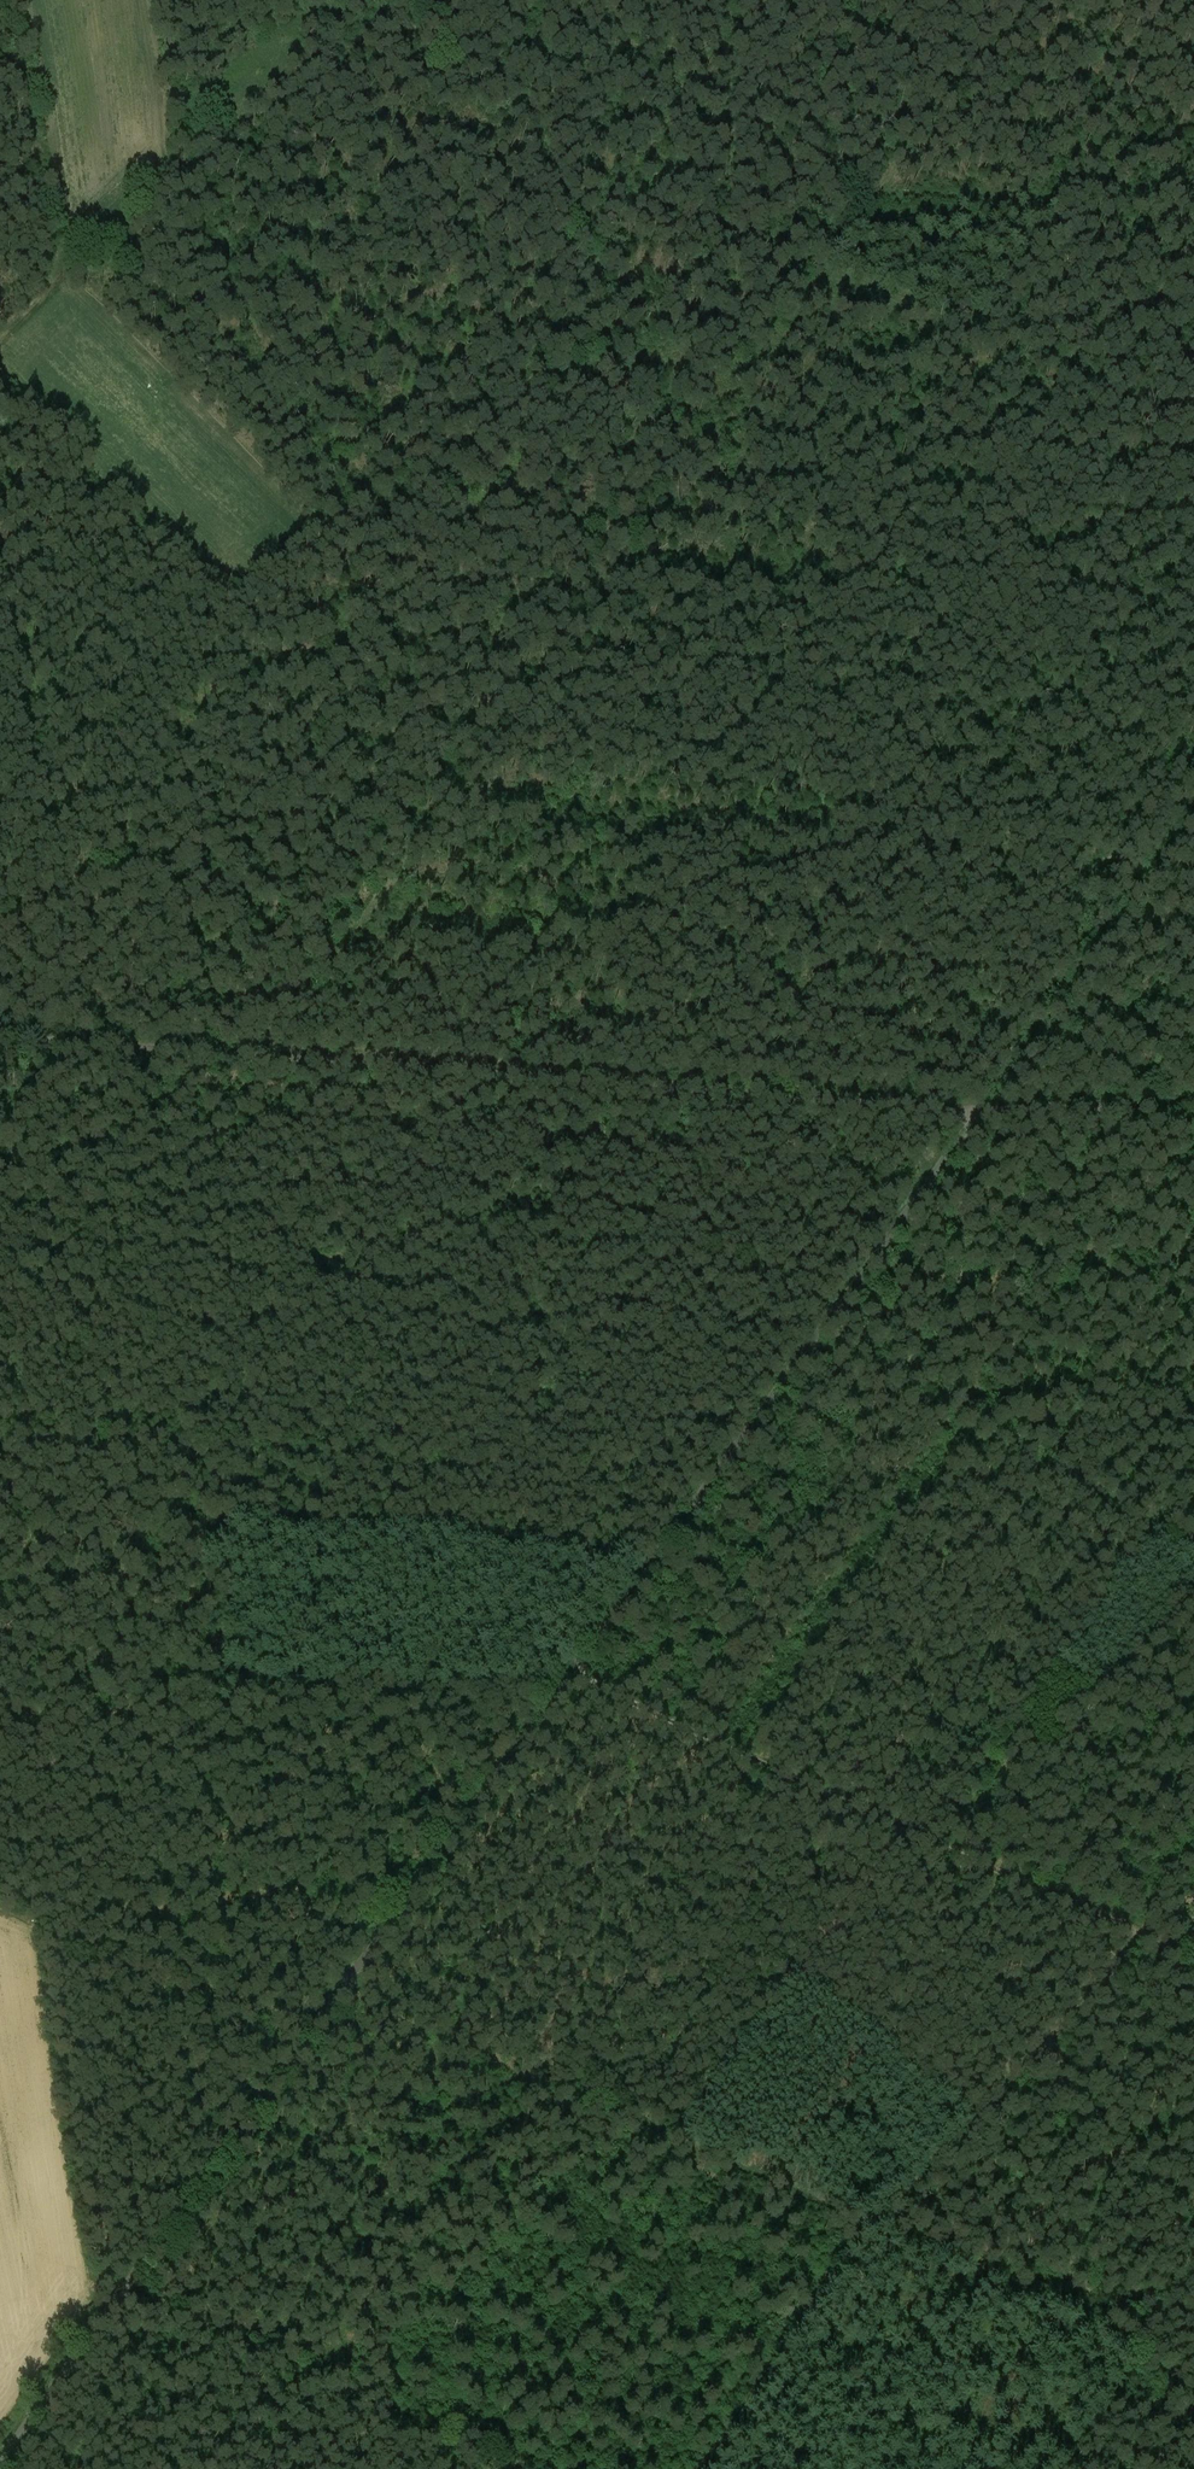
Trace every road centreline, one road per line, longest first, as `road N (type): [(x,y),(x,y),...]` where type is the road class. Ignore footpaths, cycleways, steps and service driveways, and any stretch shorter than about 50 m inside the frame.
road 1 (residential): [(982,1112),(112,2312)]
road 2 (unclassified): [(982,1112),(0,1035)]
road 3 (track): [(0,75),(8,75),(36,140),(57,269),(0,339)]
road 4 (residential): [(1193,1105),(982,1112)]
road 5 (unclassified): [(112,2312),(0,2464)]

